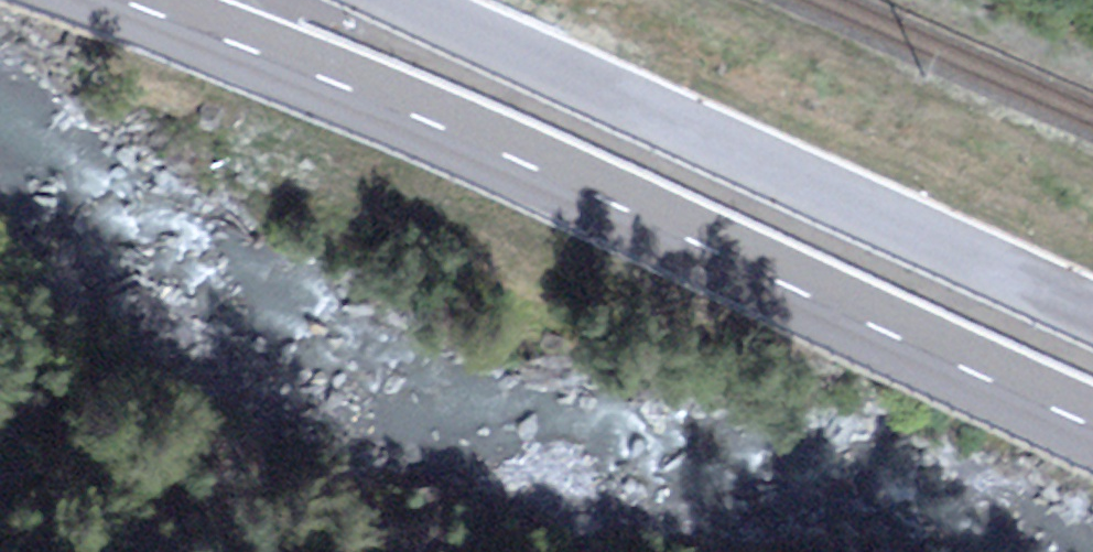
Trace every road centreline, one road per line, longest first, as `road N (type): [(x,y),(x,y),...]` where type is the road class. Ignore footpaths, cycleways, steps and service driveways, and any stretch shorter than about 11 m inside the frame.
road 1 (primary): [(120,0),(518,163),(1092,427)]
road 2 (primary): [(1092,317),(406,0)]

